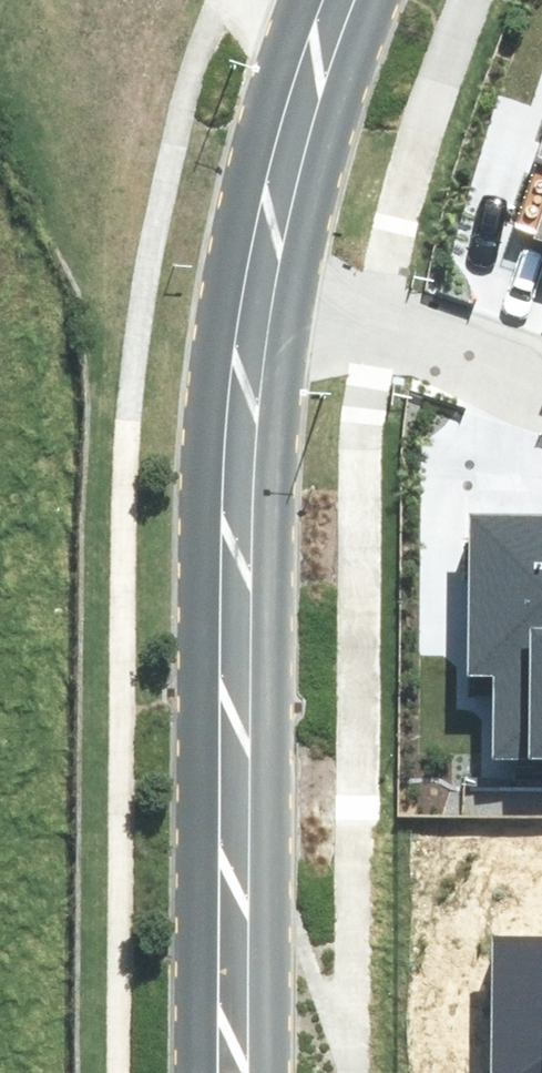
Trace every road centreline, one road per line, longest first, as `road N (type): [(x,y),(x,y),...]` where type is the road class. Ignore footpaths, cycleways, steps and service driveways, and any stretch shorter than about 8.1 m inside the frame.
road 1 (tertiary): [(258,287),(244,363),(234,529),(238,801)]
road 2 (tertiary): [(338,0),(281,166),(258,287)]
road 3 (residential): [(258,287),(379,309),(541,367)]
road 4 (tertiary): [(201,1072),(238,801)]
road 5 (tertiary): [(238,801),(270,1072)]

